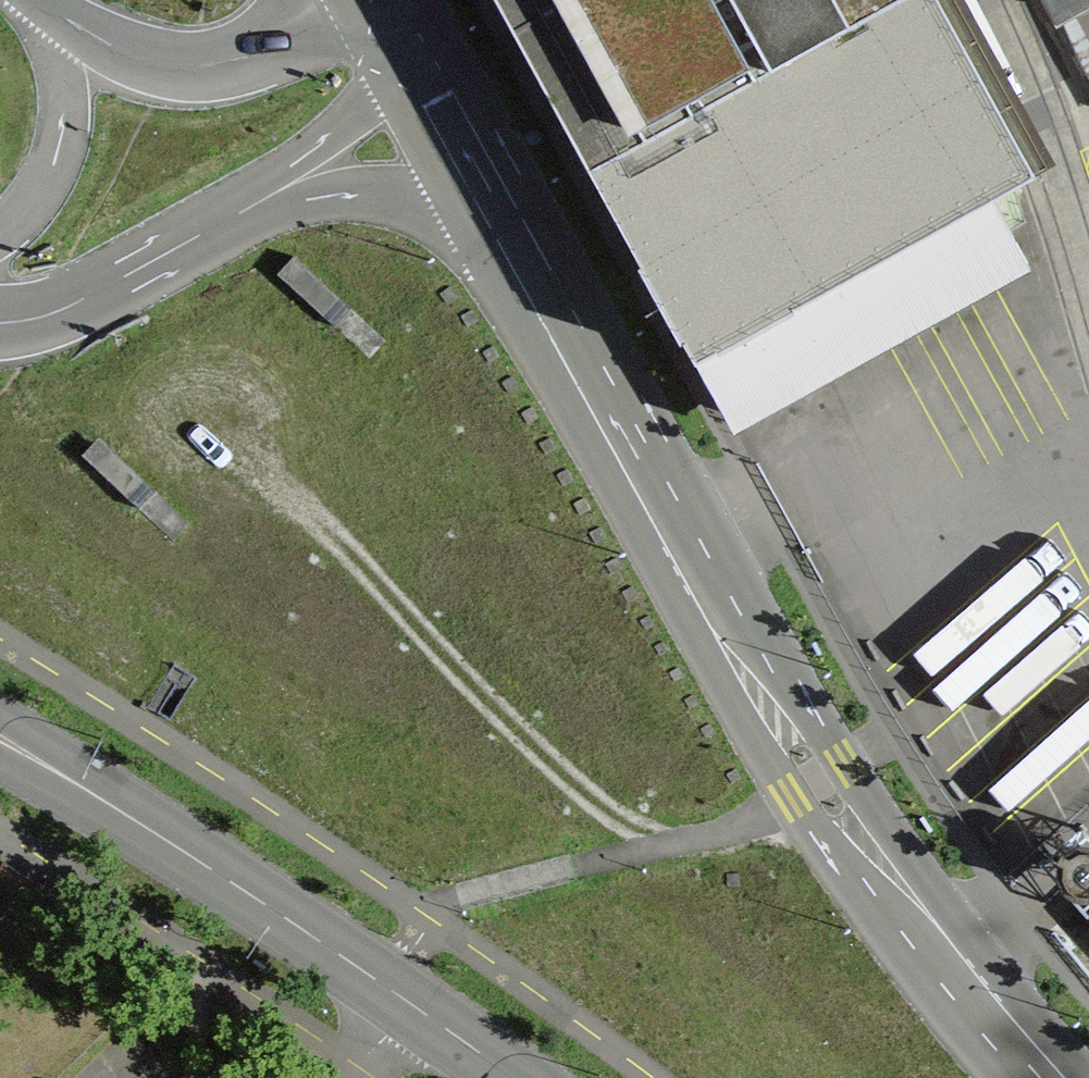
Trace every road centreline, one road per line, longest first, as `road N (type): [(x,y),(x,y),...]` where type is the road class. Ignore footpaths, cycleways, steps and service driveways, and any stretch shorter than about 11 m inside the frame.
road 1 (motorway): [(982,1077),(790,859),(399,473),(0,109)]
road 2 (motorway): [(0,272),(340,581),(829,1077)]
road 3 (tertiary): [(1034,1077),(900,912),(441,117)]
road 4 (motorway): [(0,547),(686,1077)]
road 5 (motorway): [(1067,1077),(574,367)]
road 6 (primary): [(0,742),(124,811),(525,1077)]
road 7 (motorway): [(574,367),(178,0)]
road 8 (motorway): [(0,322),(77,302),(241,210),(441,117)]
road 9 (motorway): [(574,367),(395,91),(311,0)]
road 10 (motorway): [(327,0),(244,57),(203,66),(166,63),(62,17)]
road 11 (motorway): [(0,237),(54,175),(68,84),(62,17)]
road 12 (tertiary): [(441,117),(368,0)]

